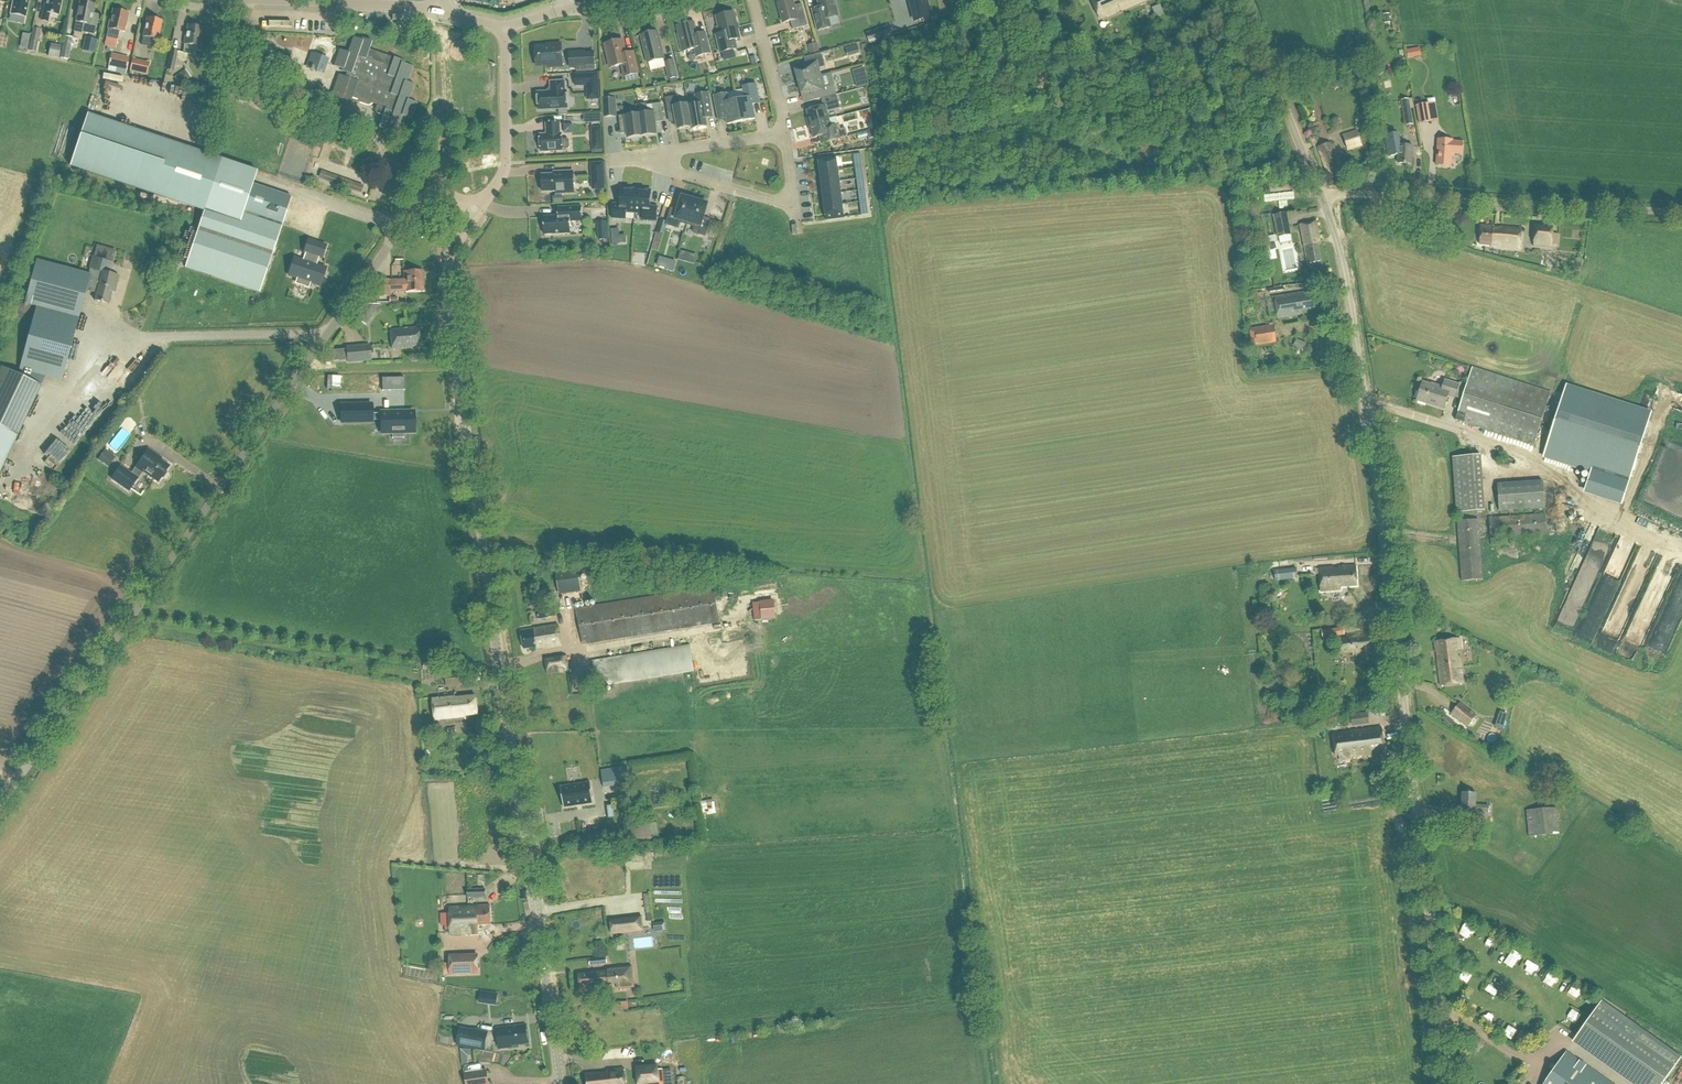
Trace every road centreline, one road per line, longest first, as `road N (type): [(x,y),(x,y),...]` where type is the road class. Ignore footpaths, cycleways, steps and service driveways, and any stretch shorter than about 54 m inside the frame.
road 1 (unclassified): [(1449,1083),(1365,399),(1340,251),(1321,193)]
road 2 (tertiary): [(562,1083),(456,361),(449,268),(477,212)]
road 3 (unclassified): [(477,212),(446,195),(419,200),(0,802)]
road 4 (unclassified): [(1681,213),(1321,193)]
road 5 (unclassified): [(1321,193),(1244,0)]
road 6 (tertiary): [(477,212),(505,167),(505,30)]
road 7 (tertiary): [(442,10),(278,0)]
road 8 (residential): [(792,206),(674,172),(664,153)]
road 9 (residential): [(785,135),(752,0)]
road 10 (tertiary): [(505,30),(625,0)]
road 11 (residential): [(664,153),(785,135)]

